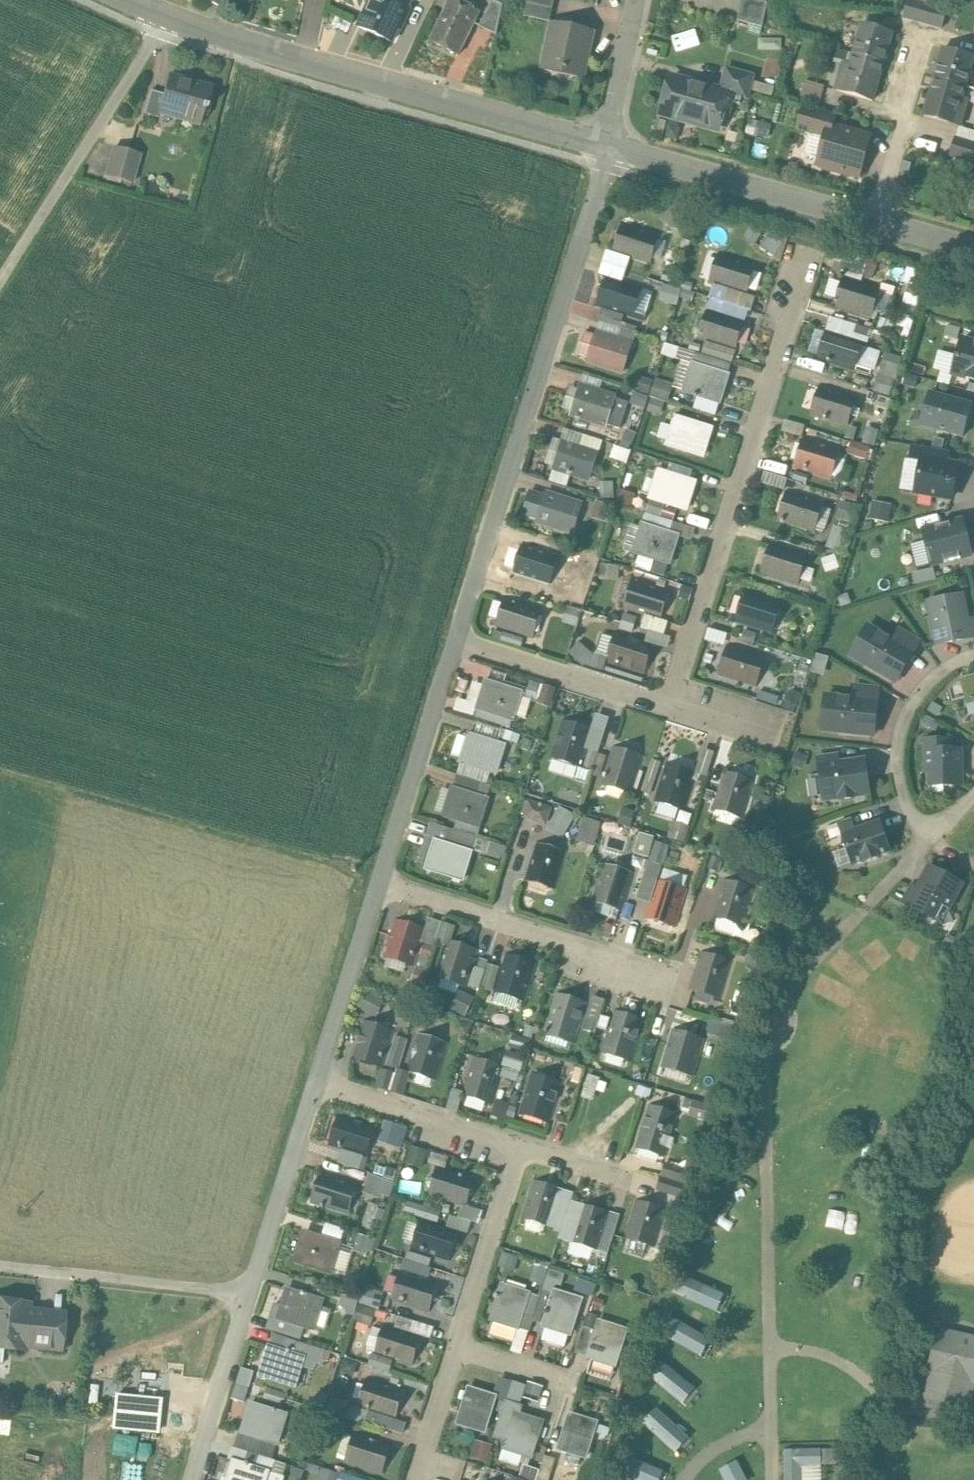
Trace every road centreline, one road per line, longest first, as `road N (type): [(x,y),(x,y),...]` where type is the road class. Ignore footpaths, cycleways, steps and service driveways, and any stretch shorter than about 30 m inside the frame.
road 1 (residential): [(461,635),(610,147)]
road 2 (residential): [(170,21),(610,147)]
road 3 (residential): [(799,299),(673,700)]
road 4 (residential): [(0,280),(170,21)]
road 5 (residential): [(650,968),(379,884)]
road 6 (residential): [(610,147),(879,221)]
road 7 (residential): [(379,884),(461,635)]
road 8 (residential): [(249,1292),(0,1266)]
road 9 (residential): [(249,1292),(318,1081)]
road 10 (residential): [(673,700),(461,635)]
road 11 (residential): [(973,654),(941,670),(904,716),(897,774),(921,828)]
road 12 (residential): [(516,1147),(318,1081)]
road 13 (residential): [(453,1345),(516,1147)]
road 14 (residential): [(318,1081),(379,884)]
road 15 (residential): [(190,1479),(249,1292)]
road 16 (residential): [(879,221),(929,32)]
road 17 (residential): [(640,0),(610,147)]
road 18 (residential): [(410,1479),(453,1345)]

